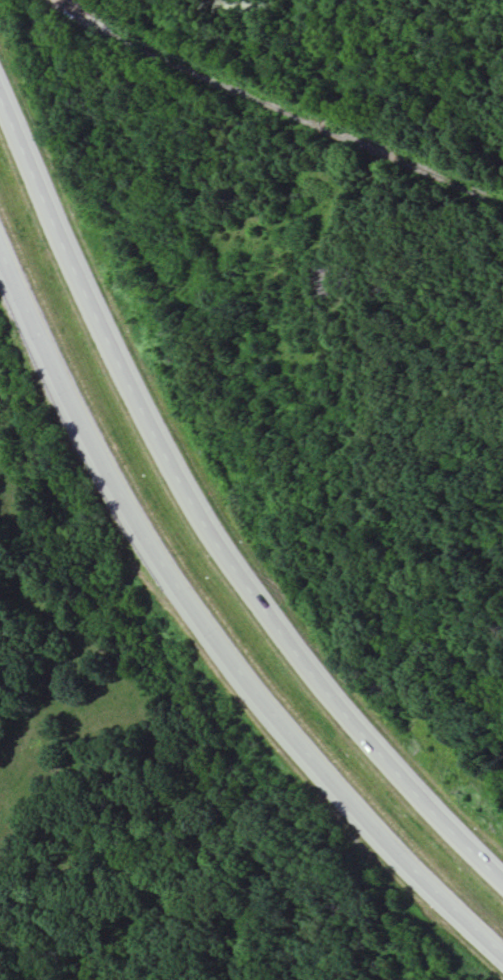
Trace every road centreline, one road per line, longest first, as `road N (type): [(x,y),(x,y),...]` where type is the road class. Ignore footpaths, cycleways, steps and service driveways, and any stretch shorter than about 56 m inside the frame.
road 1 (trunk): [(502,894),(384,774),(285,639),(119,337),(0,65)]
road 2 (trunk): [(0,212),(127,480),(261,685),(502,963)]
road 3 (residential): [(56,0),(244,94),(502,199)]

